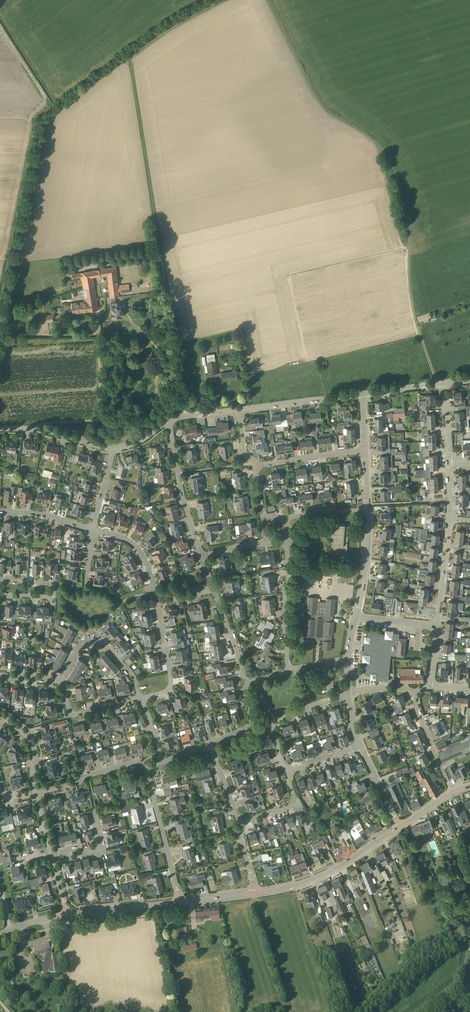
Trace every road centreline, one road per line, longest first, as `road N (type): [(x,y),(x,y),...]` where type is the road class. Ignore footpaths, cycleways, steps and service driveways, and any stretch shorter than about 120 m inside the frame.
road 1 (track): [(229,0),(131,64),(184,416)]
road 2 (tertiary): [(256,893),(327,873),(398,827)]
road 3 (residential): [(179,903),(146,768)]
road 4 (residential): [(288,774),(272,720),(347,692)]
road 5 (residential): [(199,551),(170,421)]
road 6 (residential): [(138,697),(125,668),(98,642),(78,645),(60,680)]
road 7 (residential): [(286,671),(289,543)]
road 8 (residential): [(238,409),(362,395)]
road 9 (residential): [(138,697),(170,683),(158,600)]

